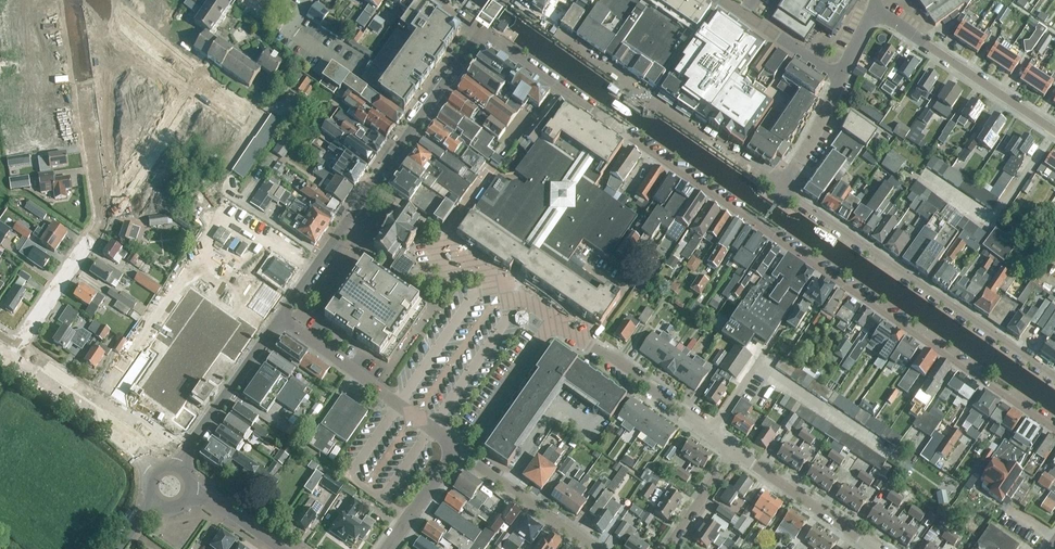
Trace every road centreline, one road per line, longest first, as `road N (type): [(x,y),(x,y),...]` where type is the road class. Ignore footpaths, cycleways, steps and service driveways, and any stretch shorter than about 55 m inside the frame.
road 1 (residential): [(1054,376),(784,187),(874,9)]
road 2 (residential): [(478,31),(821,267)]
road 3 (residential): [(821,267),(1054,429)]
road 4 (residential): [(459,453),(276,318)]
road 5 (residential): [(552,320),(373,184)]
road 6 (residential): [(104,220),(71,0)]
road 7 (residential): [(1054,132),(874,9)]
road 8 (residential): [(712,432),(821,267)]
road 9 (residential): [(712,432),(552,320)]
road 10 (secondary): [(155,472),(101,424),(0,356)]
road 11 (secondary): [(478,31),(373,184)]
road 12 (secondary): [(276,318),(179,468)]
road 13 (residential): [(875,548),(731,450)]
road 14 (residential): [(104,220),(190,72)]
road 15 (secondary): [(373,184),(276,318)]
road 16 (residential): [(591,548),(459,453)]
road 17 (residential): [(459,453),(552,320)]
road 18 (residential): [(152,435),(18,349)]
road 19 (residential): [(18,349),(104,220)]
road 20 (residential): [(223,170),(262,116),(190,72)]

